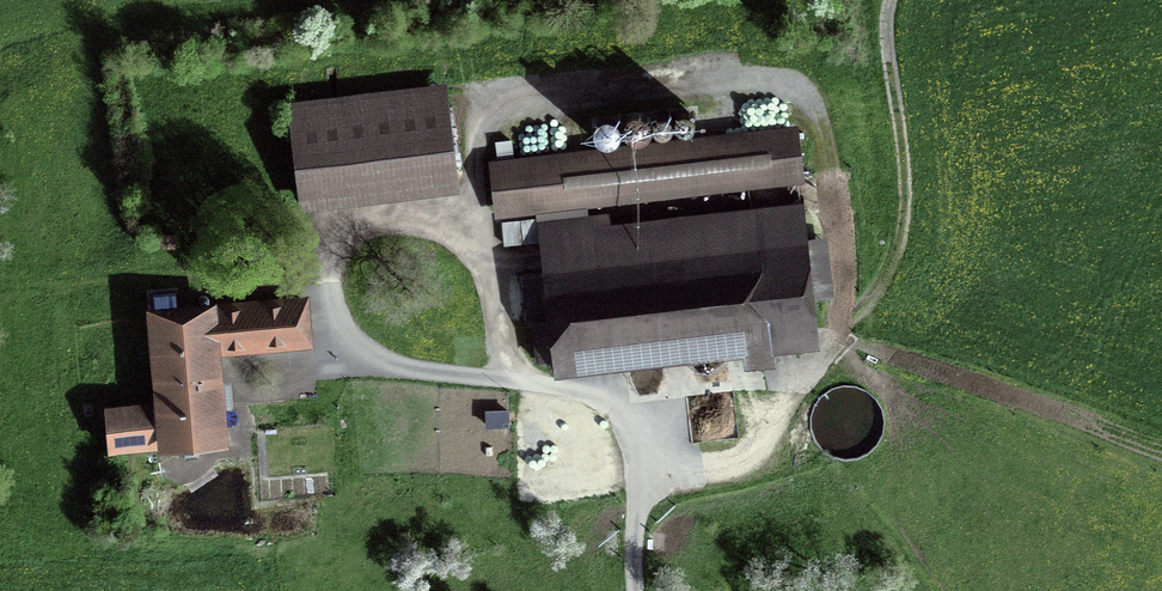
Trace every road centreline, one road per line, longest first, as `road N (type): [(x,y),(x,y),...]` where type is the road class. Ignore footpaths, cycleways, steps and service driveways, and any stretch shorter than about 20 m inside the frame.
road 1 (track): [(897,0),(887,41),(907,216),(880,300),(790,380),(608,414)]

